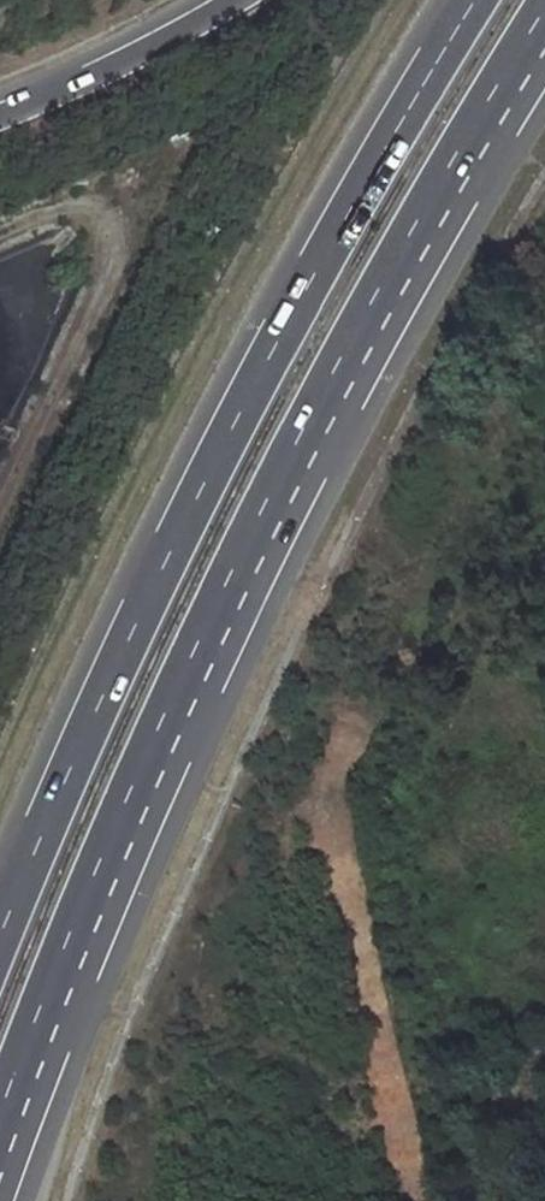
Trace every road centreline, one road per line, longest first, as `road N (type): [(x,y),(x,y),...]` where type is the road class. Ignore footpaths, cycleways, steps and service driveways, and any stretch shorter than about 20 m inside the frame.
road 1 (motorway): [(0,1104),(165,706),(256,517),(379,283),(544,5)]
road 2 (motorway): [(475,0),(201,489),(0,936)]
road 3 (trunk): [(236,0),(76,85),(0,114)]

